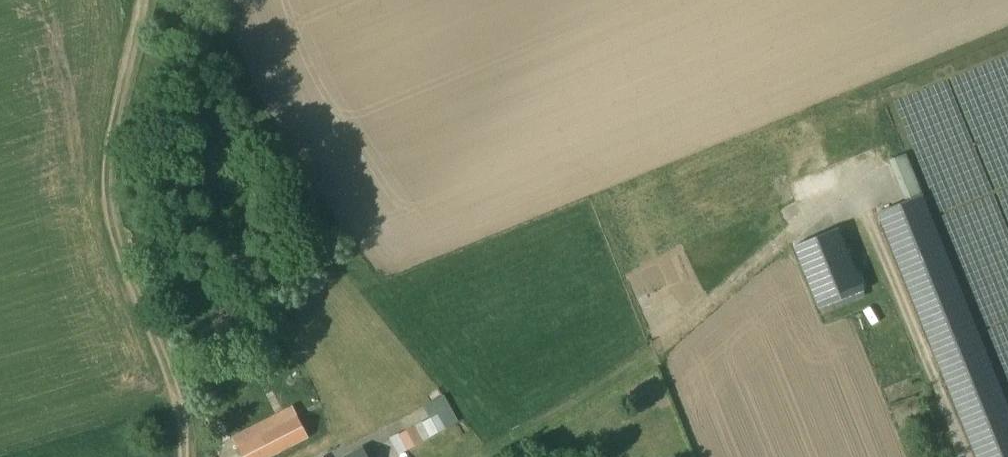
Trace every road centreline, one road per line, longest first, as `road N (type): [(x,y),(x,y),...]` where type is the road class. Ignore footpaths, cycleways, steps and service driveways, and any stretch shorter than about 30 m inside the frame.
road 1 (track): [(183,456),(182,417),(118,219),(110,140),(145,0)]

